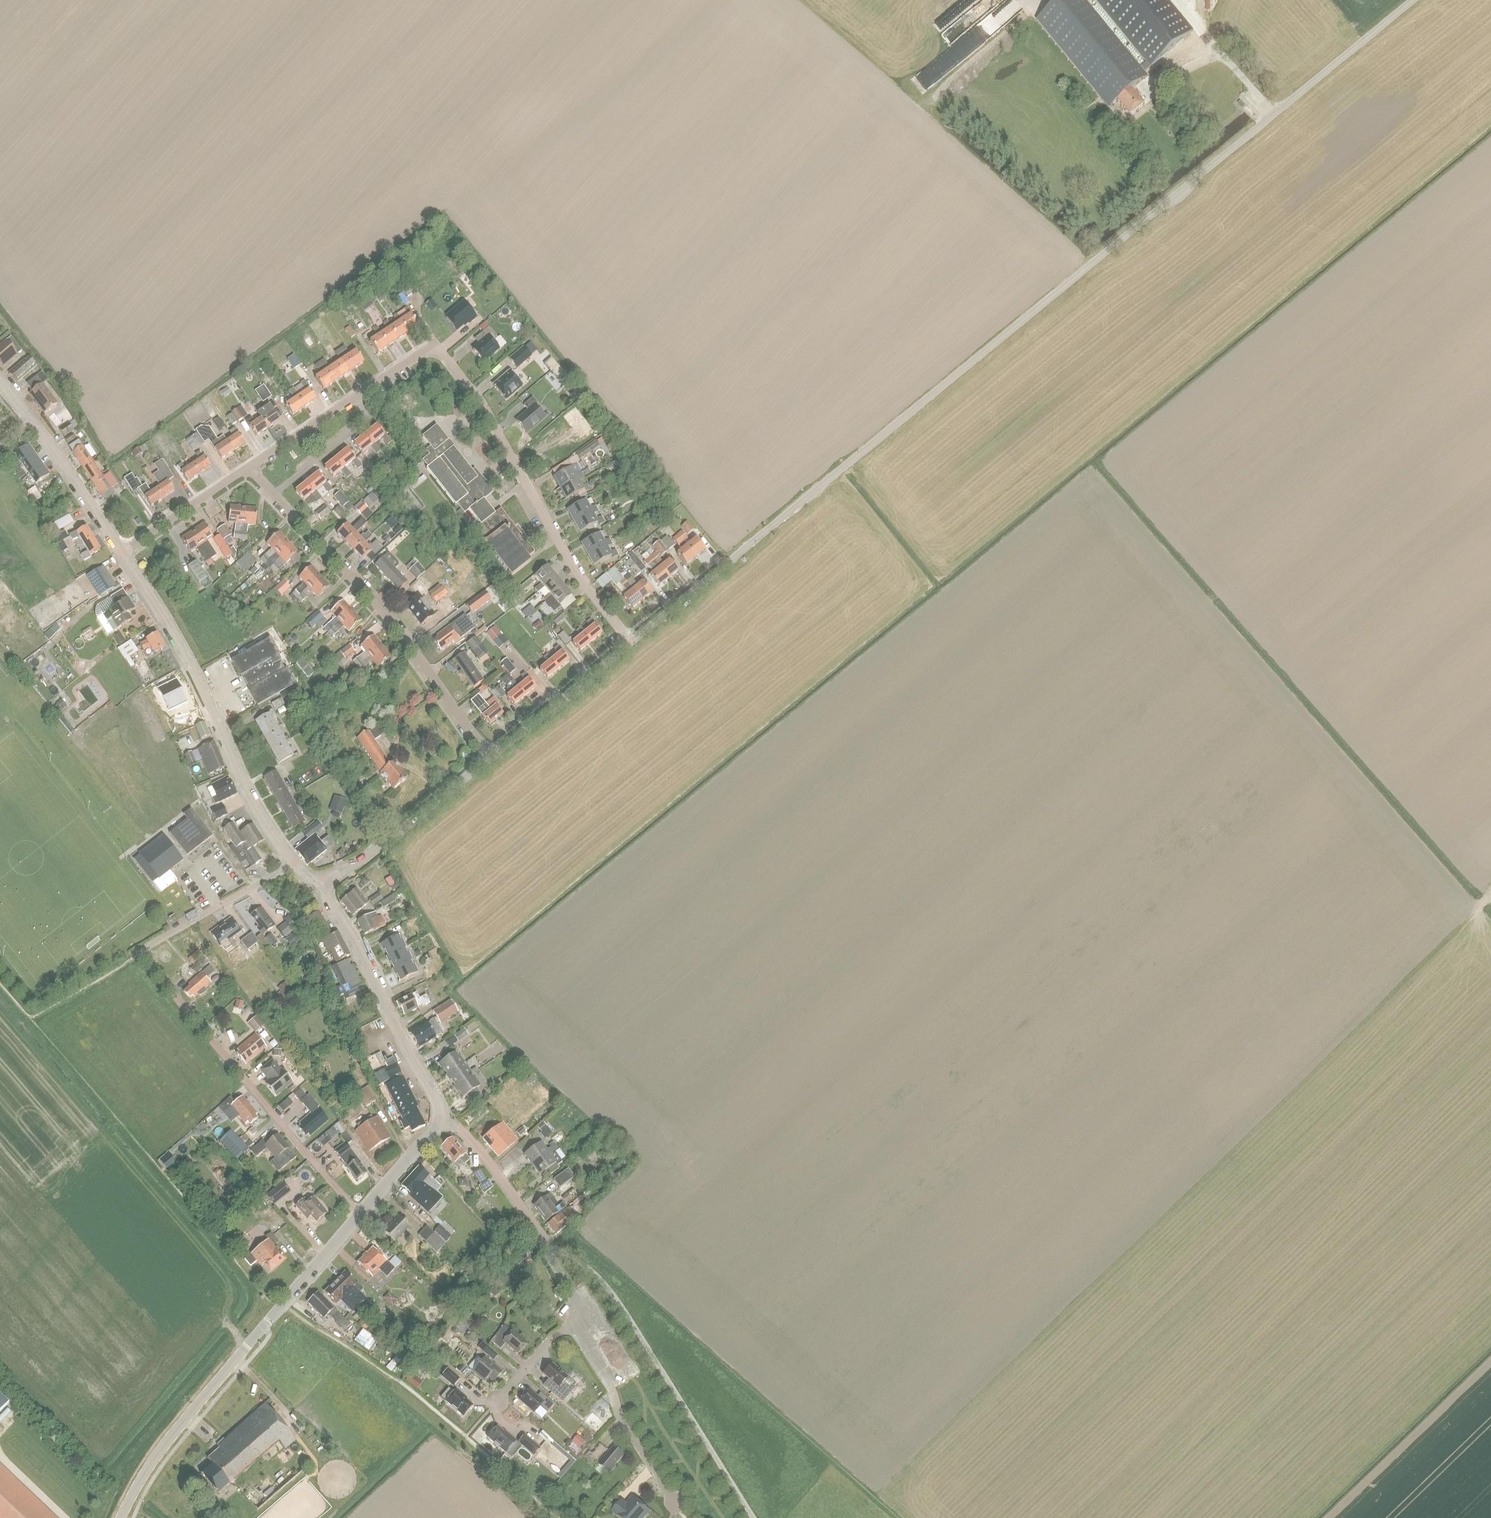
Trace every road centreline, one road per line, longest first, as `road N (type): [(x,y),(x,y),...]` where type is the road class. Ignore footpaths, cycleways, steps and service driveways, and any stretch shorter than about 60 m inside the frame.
road 1 (unclassified): [(630,643),(1414,0)]
road 2 (residential): [(250,467),(435,344),(498,430),(577,575),(630,643)]
road 3 (residential): [(361,1216),(144,957),(146,947),(294,864)]
road 4 (tertiary): [(122,1517),(157,1457),(361,1216)]
road 5 (residential): [(490,758),(383,609),(250,467)]
road 6 (tertiary): [(294,864),(262,819),(183,650),(122,553)]
road 7 (residential): [(754,1517),(621,1306),(600,1279),(547,1245)]
road 8 (residential): [(675,1504),(624,1423),(547,1245)]
road 9 (tertiary): [(441,1122),(321,886)]
road 10 (unclassified): [(321,886),(490,758)]
road 11 (tertiary): [(122,553),(0,382)]
road 12 (unclassified): [(490,758),(630,643)]
road 13 (residential): [(547,1245),(466,1133),(441,1122)]
road 14 (residential): [(122,553),(250,467)]
road 15 (tertiary): [(361,1216),(441,1122)]

